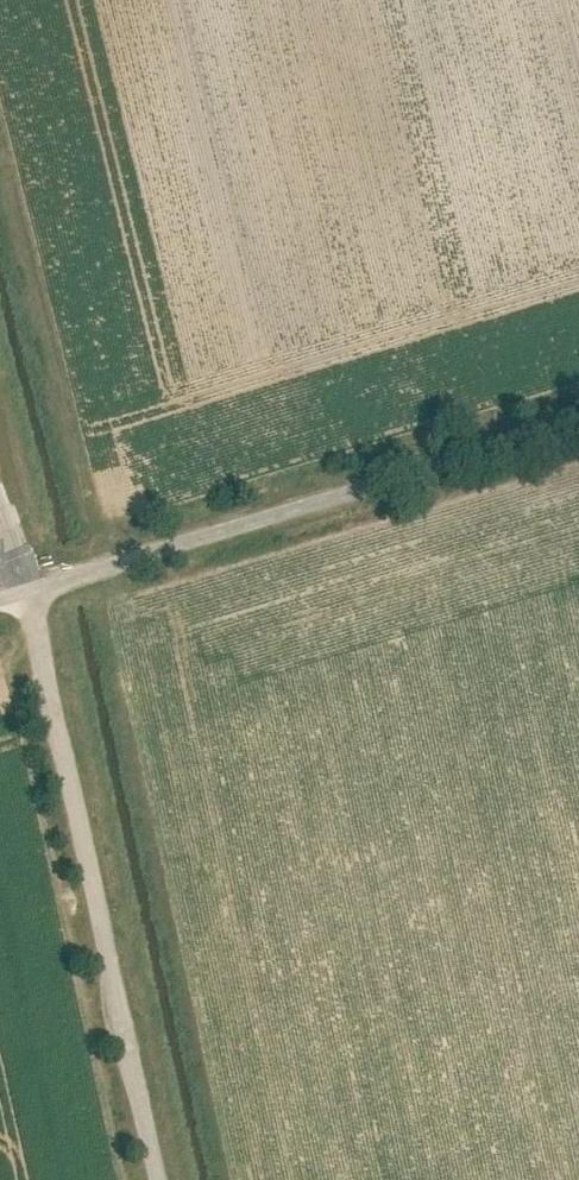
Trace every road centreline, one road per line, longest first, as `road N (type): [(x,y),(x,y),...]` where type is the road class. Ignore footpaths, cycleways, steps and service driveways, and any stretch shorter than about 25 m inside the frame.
road 1 (track): [(30,593),(148,1179)]
road 2 (unclassified): [(578,424),(30,593)]

